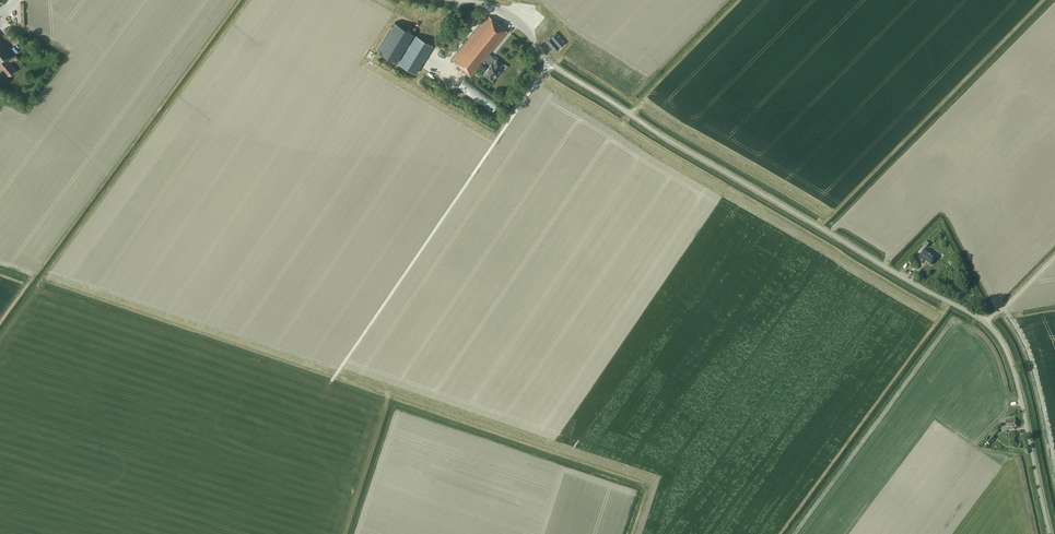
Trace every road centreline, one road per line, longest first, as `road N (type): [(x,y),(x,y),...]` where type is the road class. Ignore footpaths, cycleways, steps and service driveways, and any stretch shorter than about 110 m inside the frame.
road 1 (unclassified): [(1051,533),(1005,348),(987,326),(566,75),(508,15),(462,0)]

